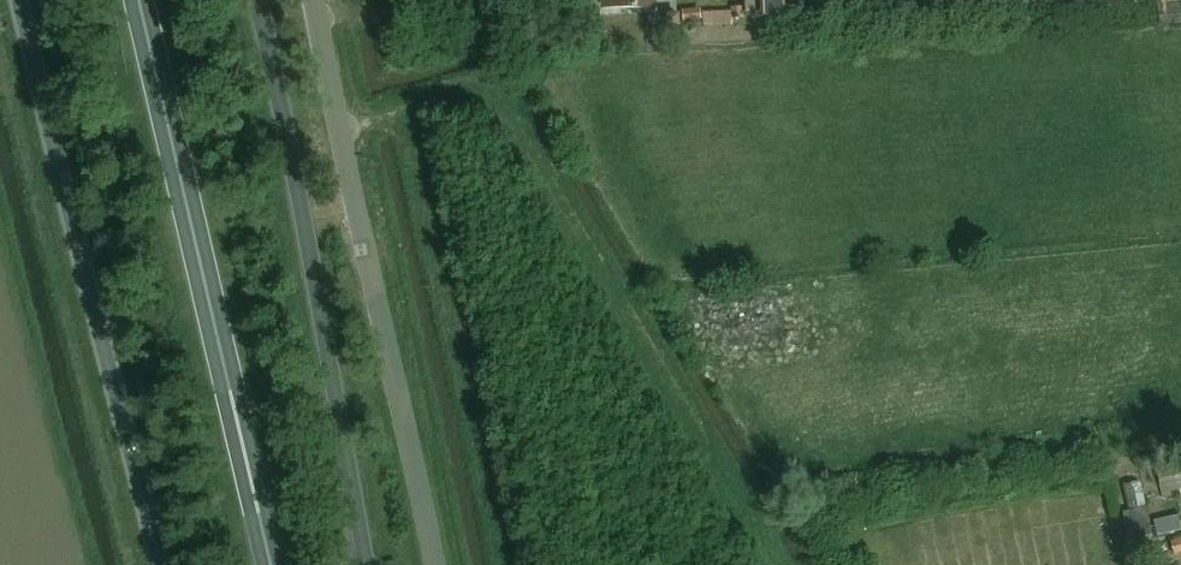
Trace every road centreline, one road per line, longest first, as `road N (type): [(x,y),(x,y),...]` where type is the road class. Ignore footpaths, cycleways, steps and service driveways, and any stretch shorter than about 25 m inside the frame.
road 1 (trunk): [(18,0),(161,564)]
road 2 (trunk): [(267,564),(138,0)]
road 3 (unclassified): [(433,564),(311,0)]
road 4 (trunk): [(370,564),(257,0)]

